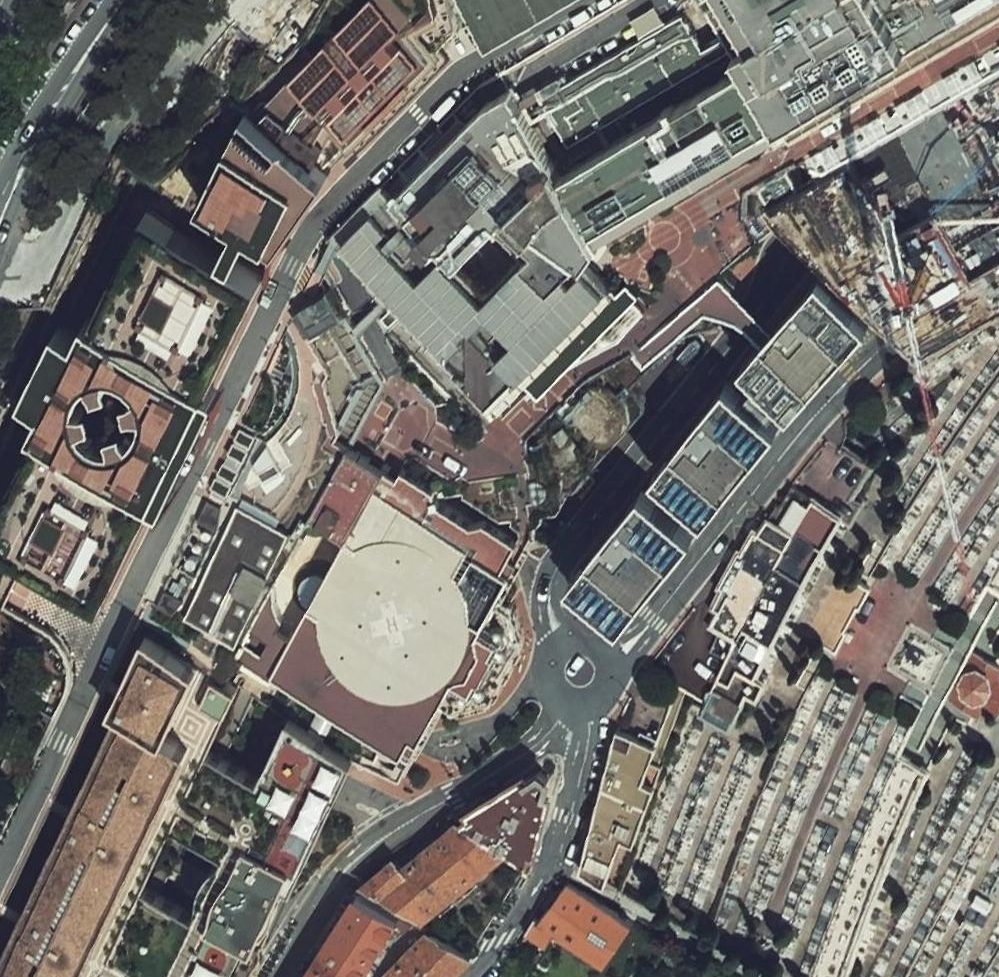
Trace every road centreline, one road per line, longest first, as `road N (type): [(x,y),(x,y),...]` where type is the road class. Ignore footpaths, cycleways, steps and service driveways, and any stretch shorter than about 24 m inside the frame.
road 1 (residential): [(584,0),(430,102),(309,238),(122,623)]
road 2 (tertiary): [(567,643),(551,612),(557,573),(717,367),(797,249),(842,238),(887,277),(928,287),(971,283),(998,267)]
road 3 (tertiary): [(998,278),(852,378),(611,660)]
road 4 (residential): [(544,739),(370,849),(342,876),(279,976)]
road 5 (residential): [(49,257),(118,133),(243,0)]
road 6 (residential): [(583,754),(555,862),(475,976)]
road 7 (primary): [(0,208),(61,90),(122,0)]

